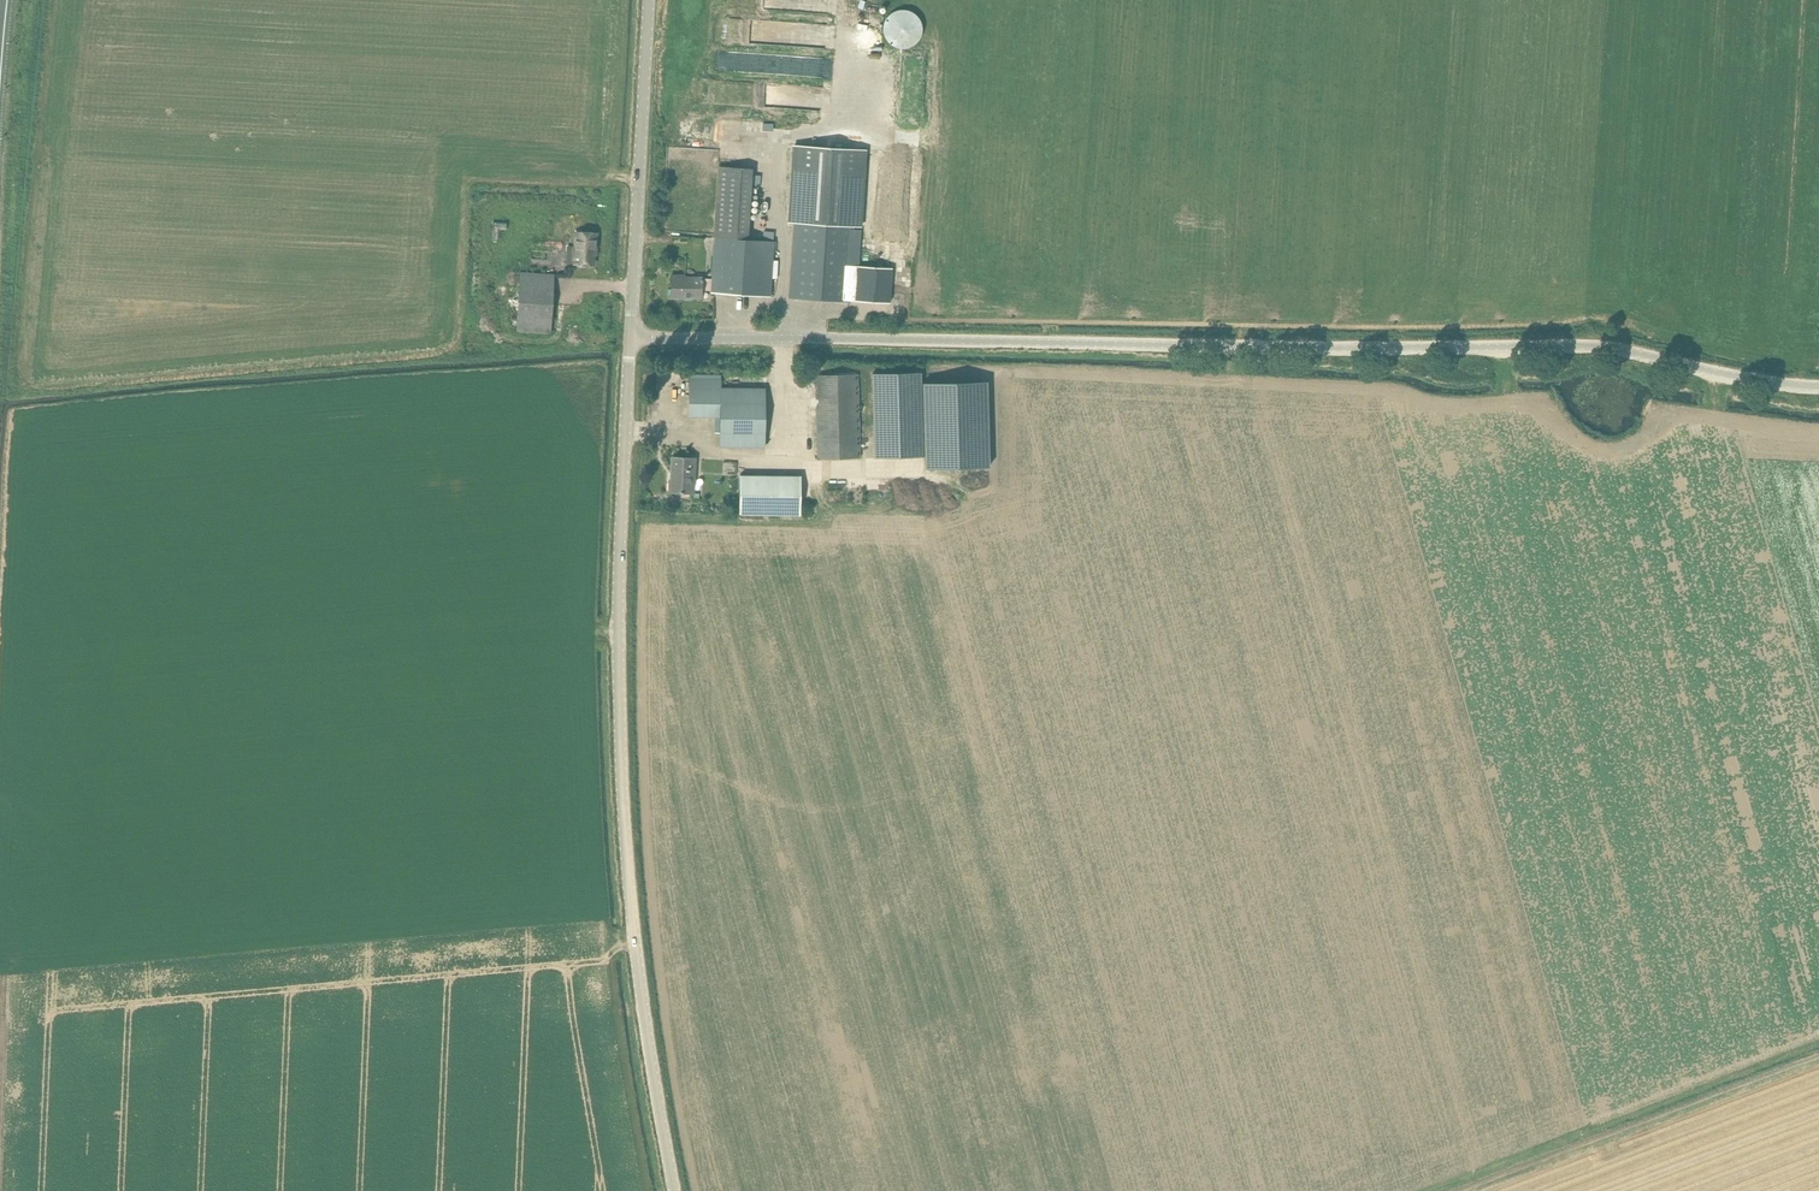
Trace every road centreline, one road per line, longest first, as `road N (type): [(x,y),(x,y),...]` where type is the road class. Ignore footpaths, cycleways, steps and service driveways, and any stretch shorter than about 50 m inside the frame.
road 1 (unclassified): [(631,338),(1578,346),(1818,387)]
road 2 (tertiary): [(679,1190),(636,905),(626,715),(631,338)]
road 3 (tertiary): [(631,338),(648,0)]

